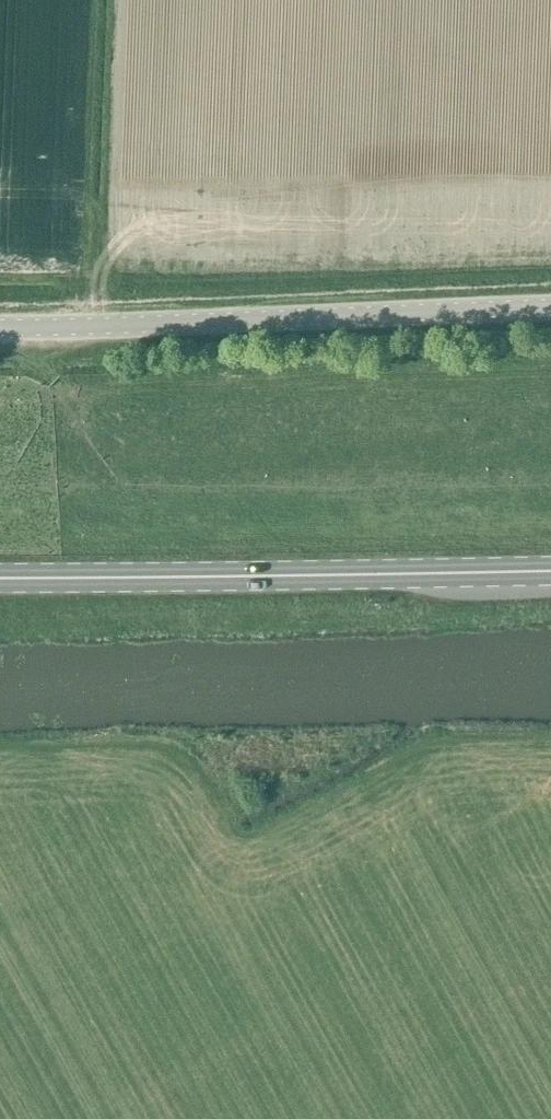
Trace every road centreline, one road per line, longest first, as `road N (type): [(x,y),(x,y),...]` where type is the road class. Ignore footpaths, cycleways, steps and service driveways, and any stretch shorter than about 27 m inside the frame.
road 1 (unclassified): [(0,329),(550,311)]
road 2 (primary): [(0,577),(550,569)]

